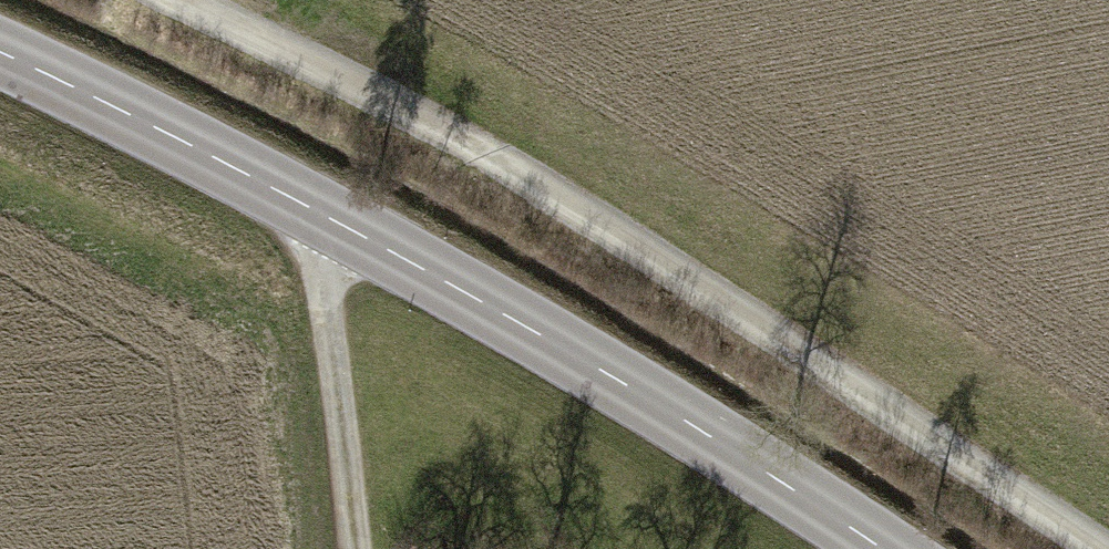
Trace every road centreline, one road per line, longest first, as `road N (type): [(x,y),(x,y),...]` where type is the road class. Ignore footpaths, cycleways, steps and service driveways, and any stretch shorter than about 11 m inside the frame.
road 1 (track): [(1088,548),(770,326),(496,151),(192,0)]
road 2 (secondary): [(0,55),(317,210),(633,392),(879,548)]
road 3 (track): [(317,210),(355,548)]

